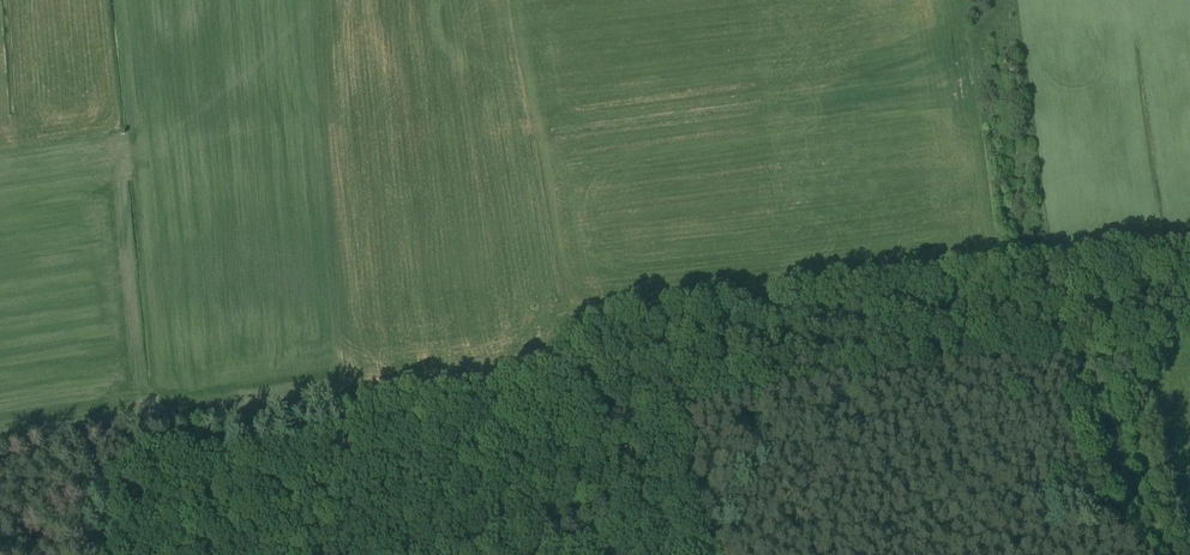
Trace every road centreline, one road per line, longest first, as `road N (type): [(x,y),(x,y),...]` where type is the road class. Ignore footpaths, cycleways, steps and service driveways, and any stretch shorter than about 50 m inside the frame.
road 1 (track): [(730,554),(755,526),(833,478),(1091,483)]
road 2 (track): [(694,554),(655,303)]

